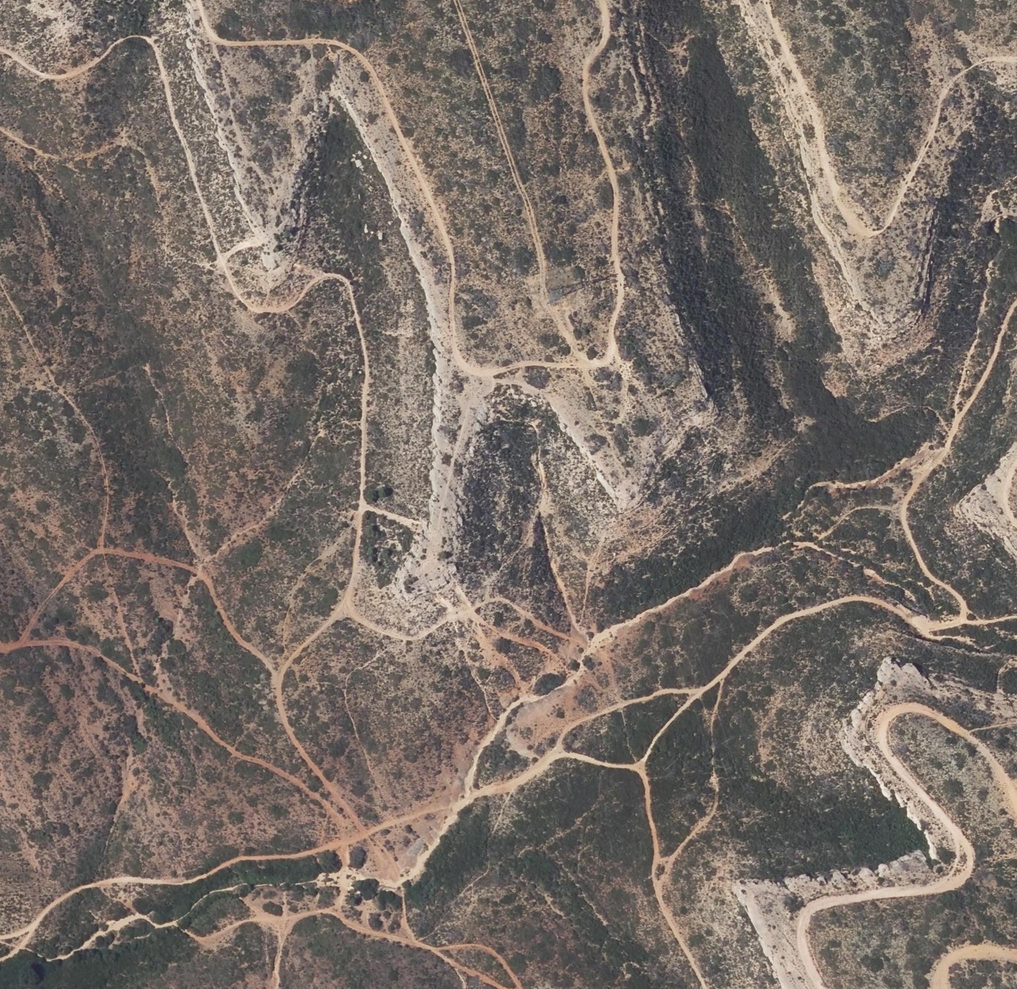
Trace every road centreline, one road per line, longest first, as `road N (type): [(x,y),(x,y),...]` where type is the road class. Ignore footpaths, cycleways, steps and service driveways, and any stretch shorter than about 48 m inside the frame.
road 1 (track): [(198,0),(212,40),(318,45),(363,62),(383,87),(445,224),(460,358),(482,366),(605,364),(616,352),(625,273),(610,231),(620,177),(594,122),(585,79),(611,37),(605,0)]
road 2 (track): [(816,988),(797,949),(798,921),(809,906),(917,889),(967,869),(962,839),(876,744),(875,719),(901,705),(941,719),(1016,786)]
road 3 (track): [(766,0),(805,83),(829,181),(845,217),(862,233),(892,216),(928,139),(938,90),(978,55),(1016,53)]

